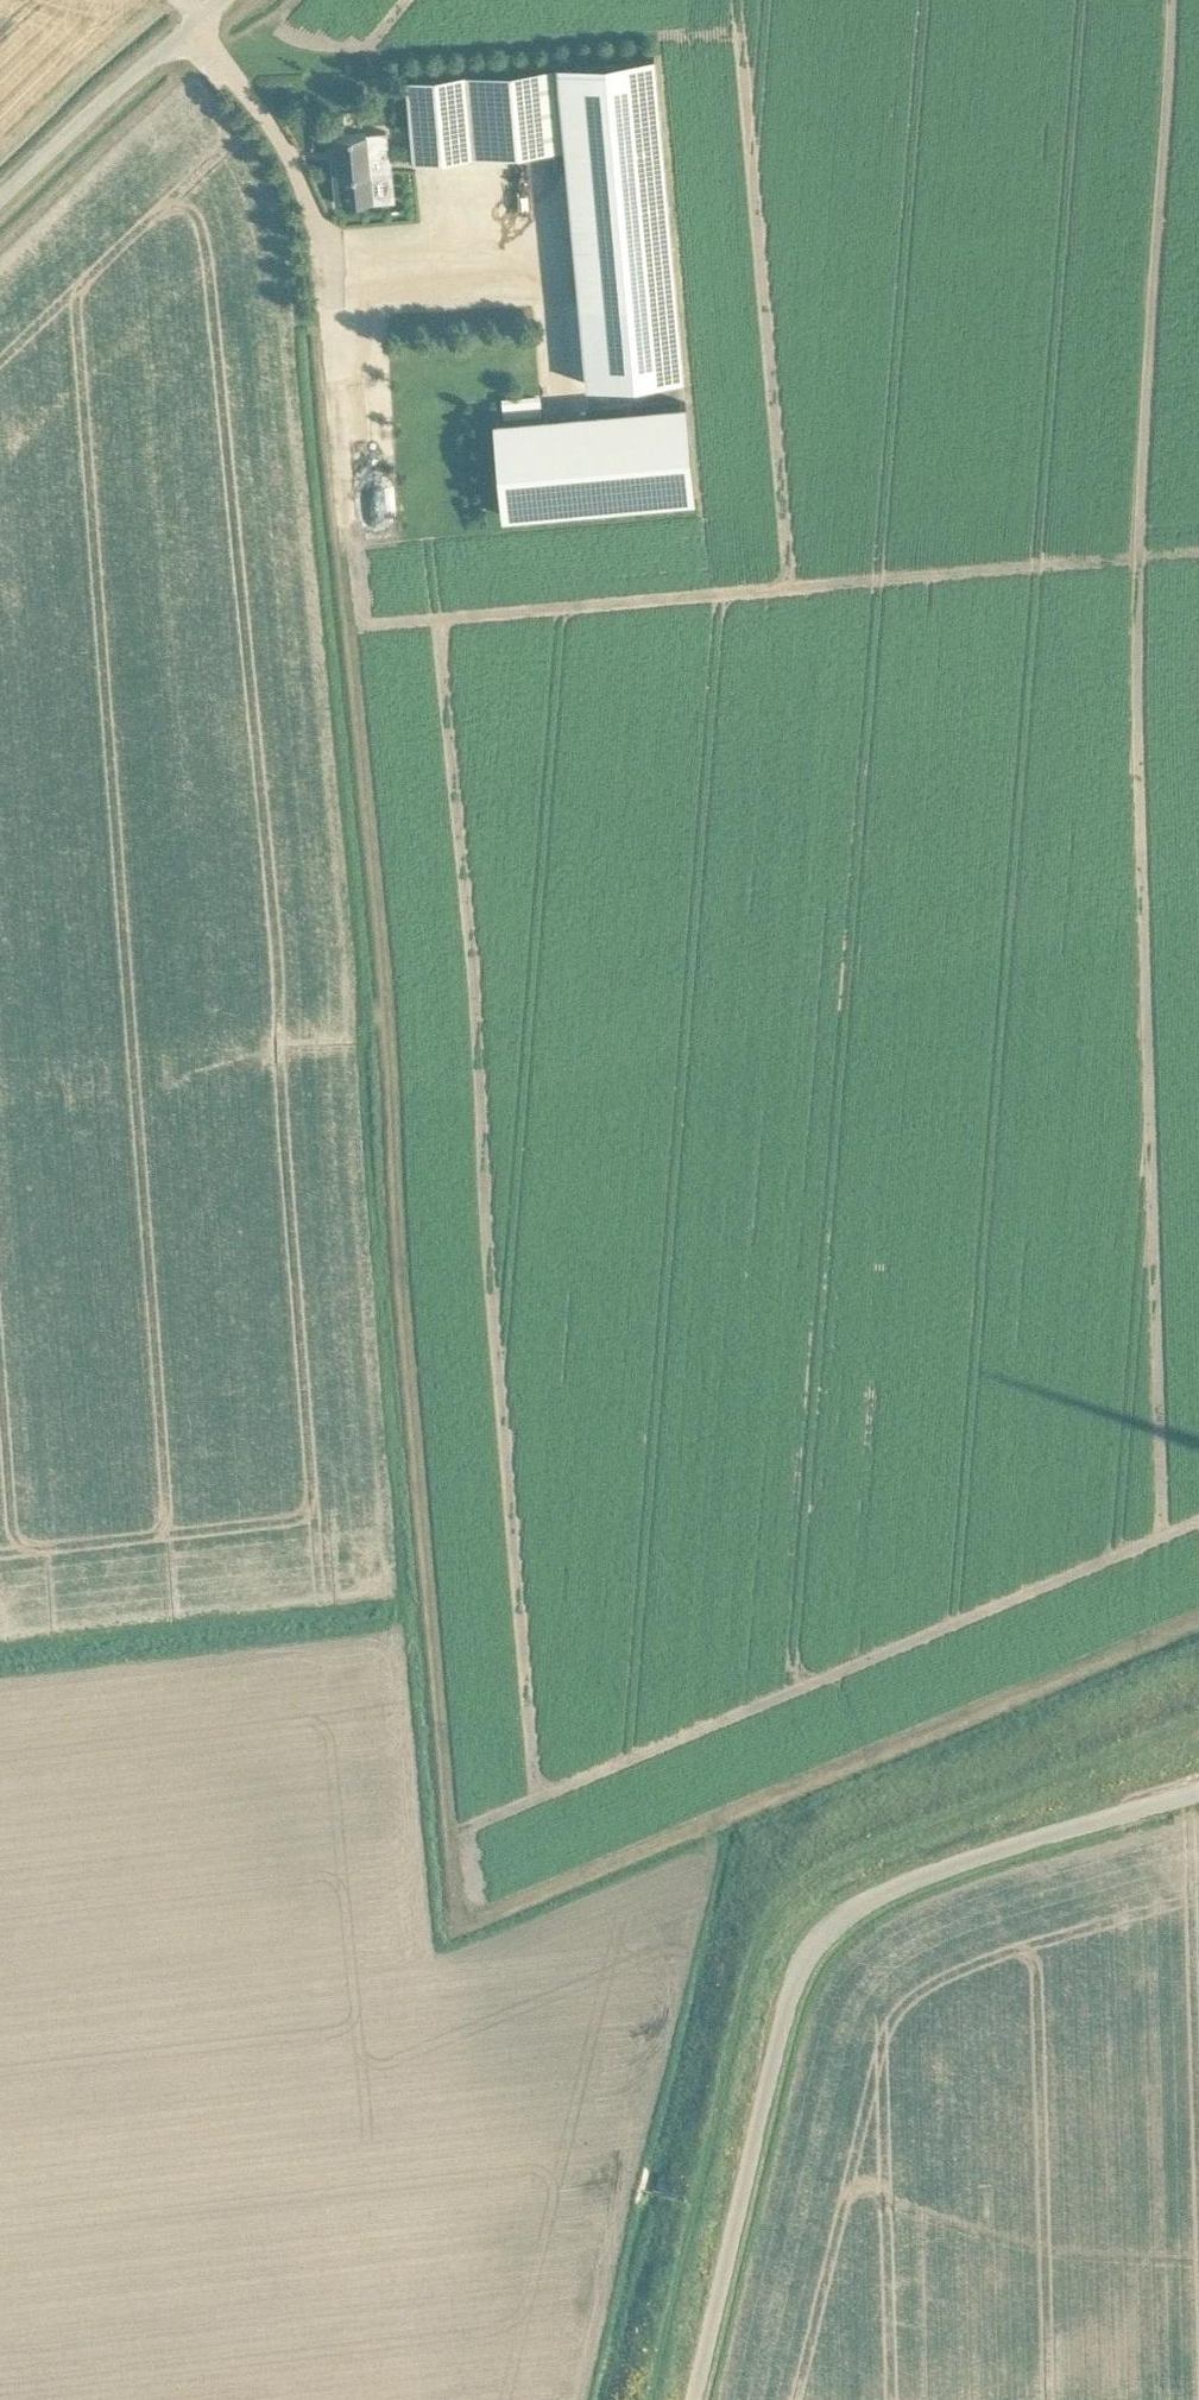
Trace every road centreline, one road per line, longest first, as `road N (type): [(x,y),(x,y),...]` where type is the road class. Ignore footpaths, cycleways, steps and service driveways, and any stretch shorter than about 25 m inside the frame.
road 1 (track): [(1198,1724),(801,1883),(771,1918),(752,1957),(647,2399)]
road 2 (unclassified): [(0,206),(224,0)]

